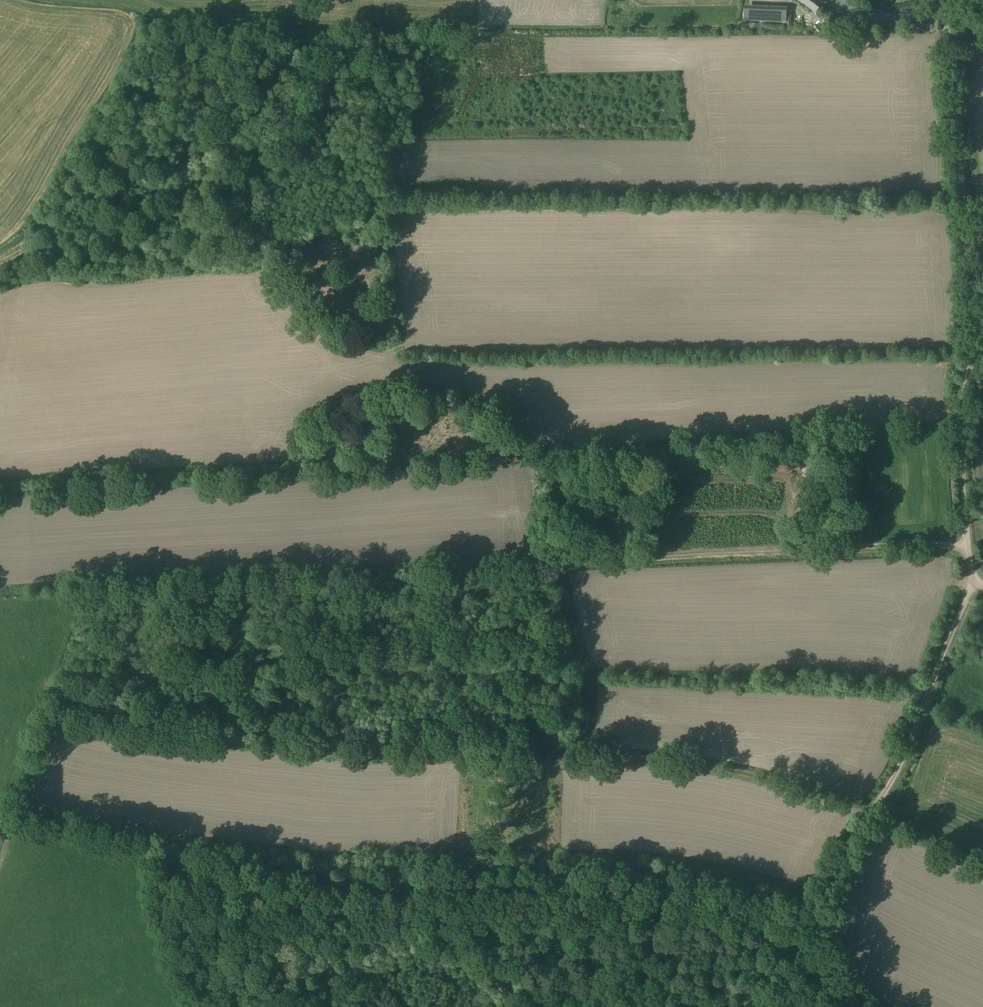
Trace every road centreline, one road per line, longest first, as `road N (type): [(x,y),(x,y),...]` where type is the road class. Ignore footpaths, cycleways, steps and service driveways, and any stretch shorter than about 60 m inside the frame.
road 1 (unclassified): [(970,582),(960,425),(974,343),(944,0)]
road 2 (track): [(816,916),(903,761),(970,582)]

